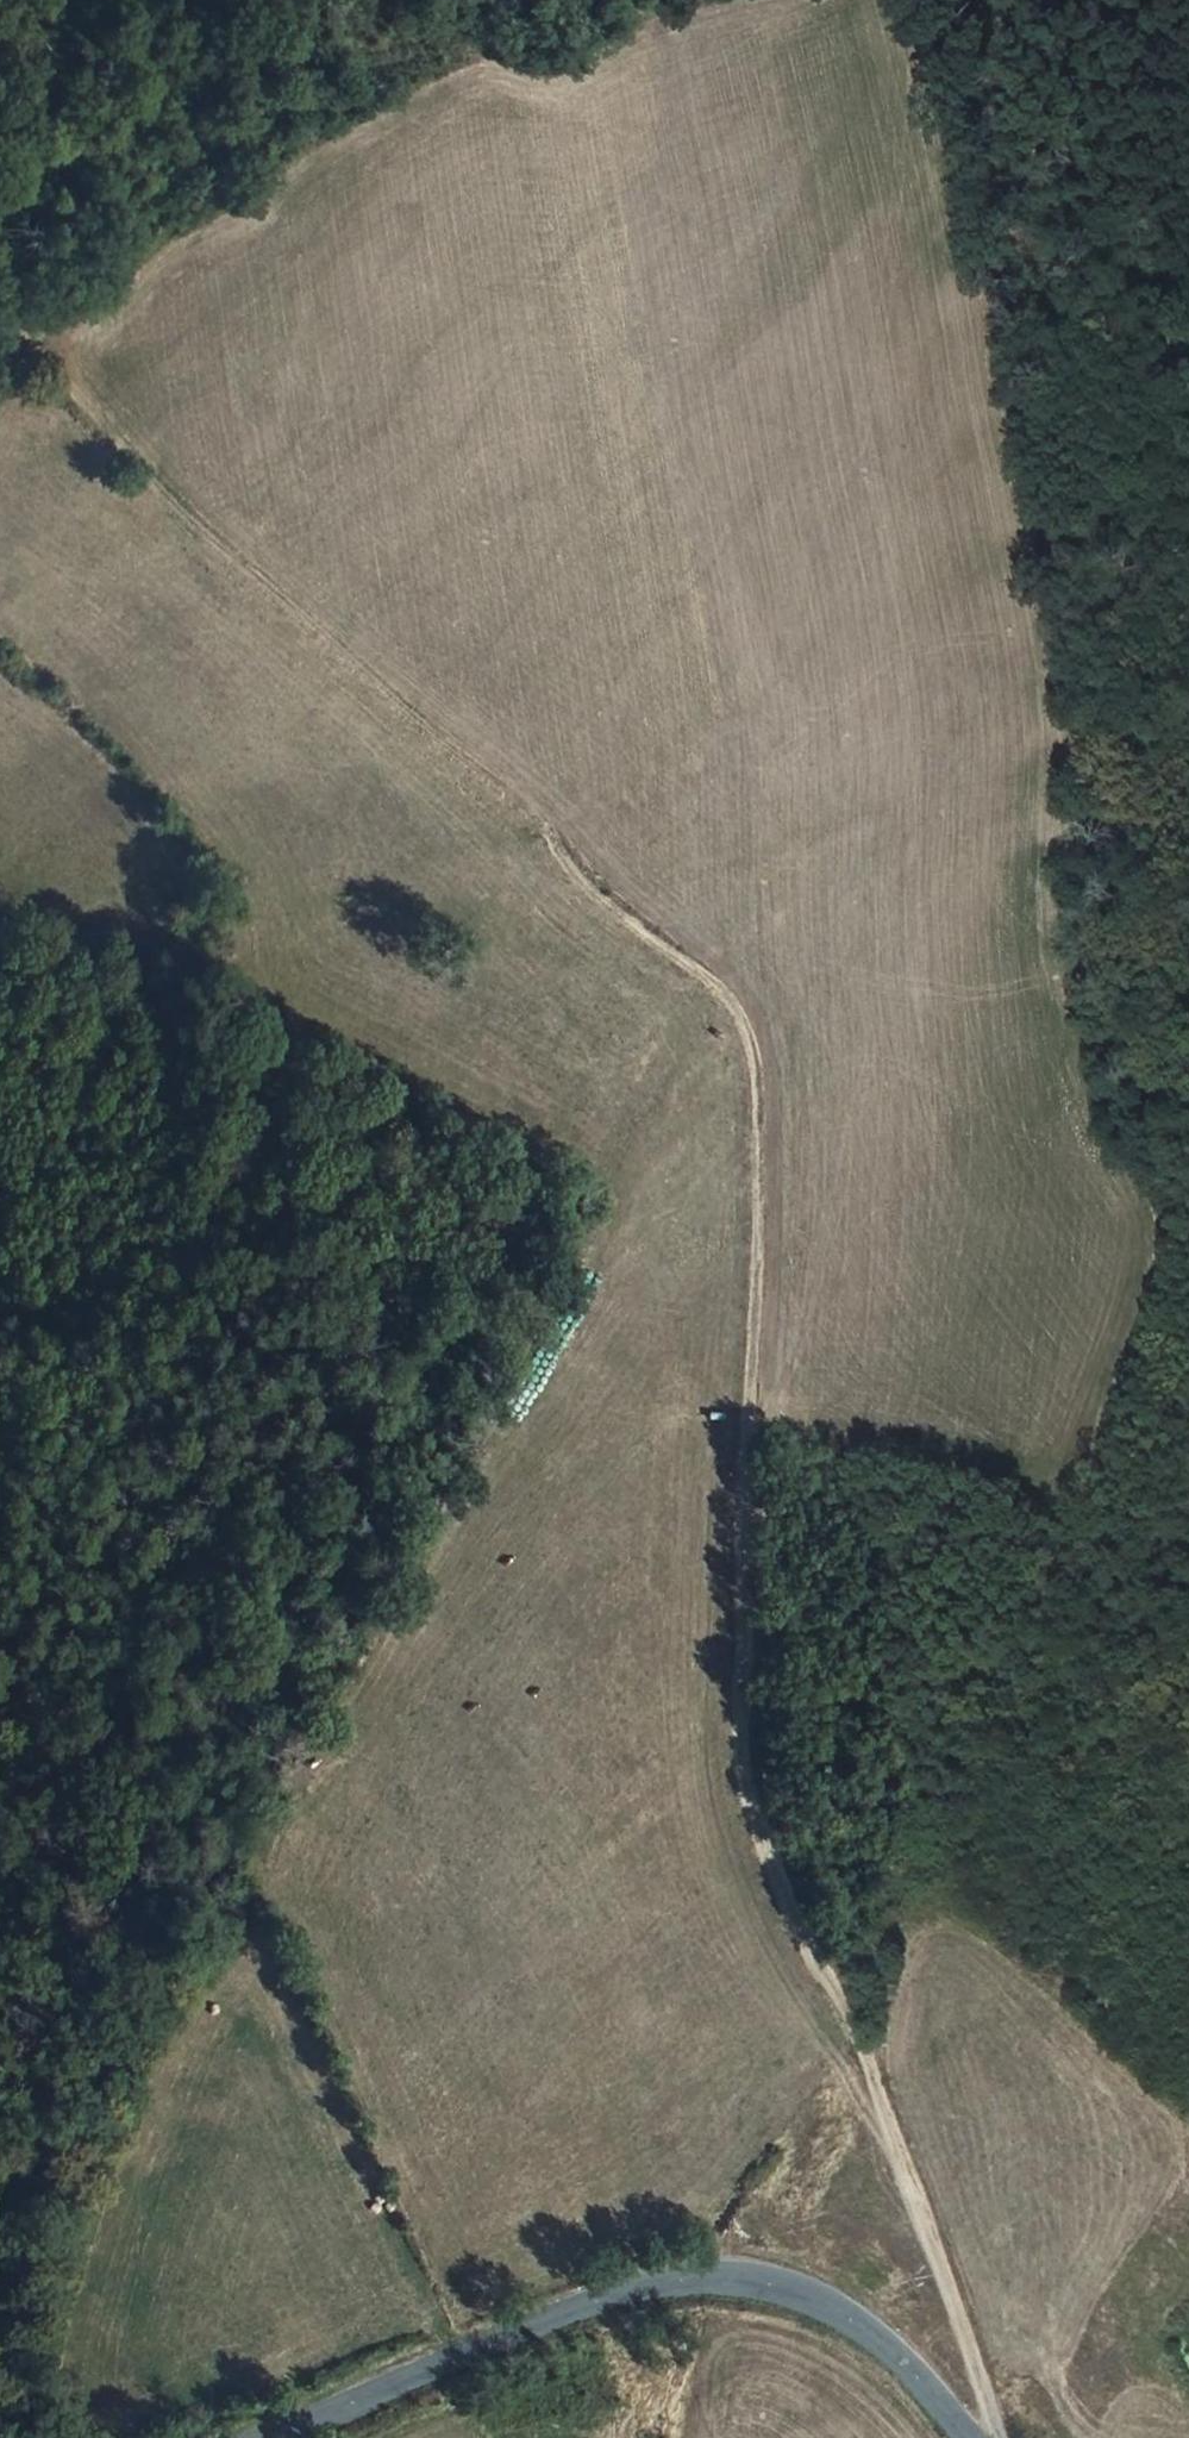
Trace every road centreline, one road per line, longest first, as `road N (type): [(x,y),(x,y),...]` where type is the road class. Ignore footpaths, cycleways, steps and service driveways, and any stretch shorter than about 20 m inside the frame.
road 1 (tertiary): [(277,2437),(620,2290),(688,2276),(754,2280),(825,2303),(897,2351),(966,2437)]

